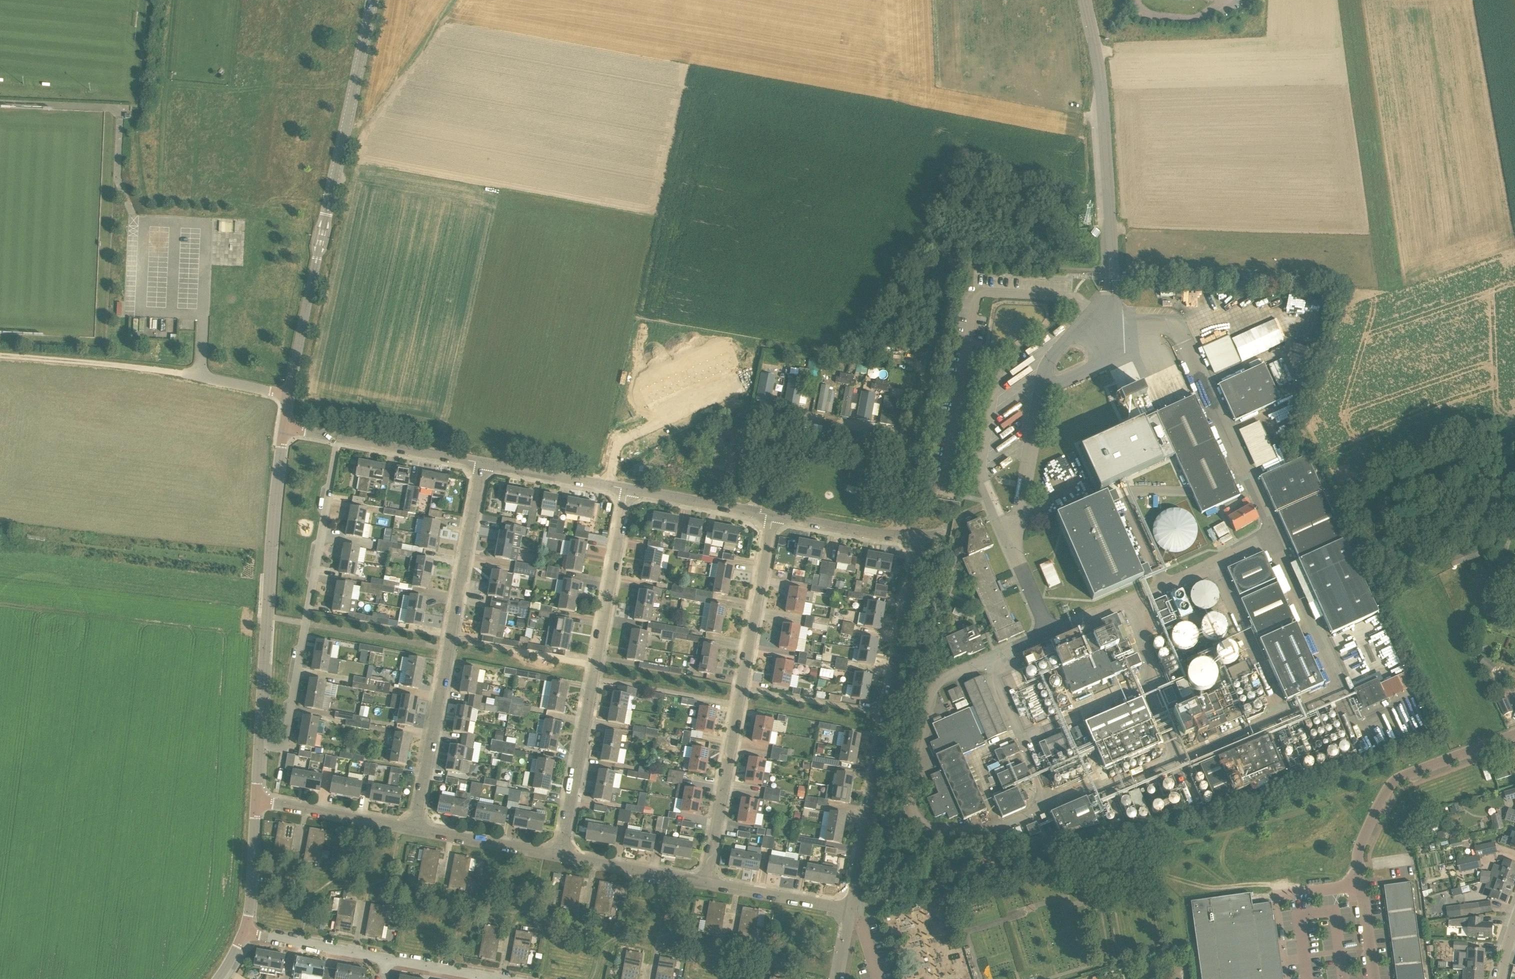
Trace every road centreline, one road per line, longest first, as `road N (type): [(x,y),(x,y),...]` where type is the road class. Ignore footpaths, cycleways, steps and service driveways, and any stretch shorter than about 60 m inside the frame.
road 1 (tertiary): [(290,395),(371,0)]
road 2 (residential): [(852,909),(919,536),(898,535)]
road 3 (residential): [(415,829),(482,462)]
road 4 (residential): [(707,883),(772,516)]
road 5 (residential): [(561,856),(627,490)]
road 6 (residential): [(260,745),(285,748),(339,437)]
road 7 (residential): [(1374,978),(1360,849),(1389,789),(1514,734)]
road 8 (tertiary): [(260,745),(285,426)]
road 9 (residential): [(898,535),(909,469),(903,443),(886,430),(812,417),(777,427),(756,513)]
road 10 (unclassified): [(1114,275),(1087,0)]
road 11 (unclassified): [(1339,491),(1514,423)]
road 12 (track): [(183,374),(0,356)]
road 13 (residential): [(608,486),(619,440),(741,384)]
road 14 (track): [(454,0),(366,122),(347,121)]
road 15 (residential): [(415,829),(257,801)]
road 16 (residential): [(707,883),(561,856)]
road 17 (residential): [(561,856),(415,829)]
road 18 (residential): [(852,909),(707,883)]
road 19 (residential): [(389,960),(245,934)]
road 20 (residential): [(482,462),(339,437)]
road 21 (tertiary): [(245,934),(257,801)]
road 22 (residential): [(756,513),(627,490)]
road 23 (residential): [(608,486),(482,462)]
road 24 (residential): [(898,535),(772,516)]

